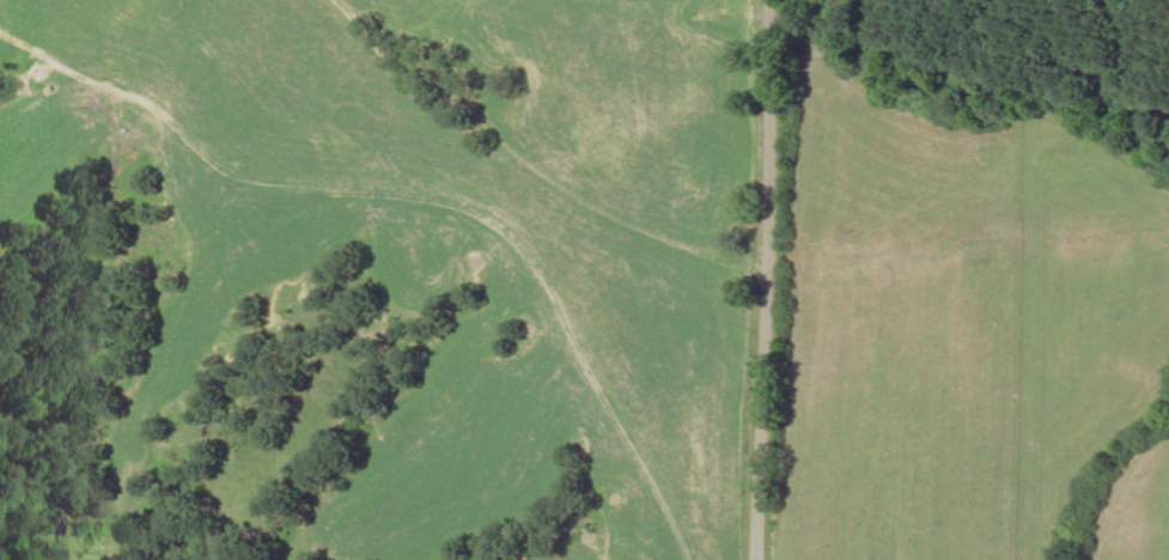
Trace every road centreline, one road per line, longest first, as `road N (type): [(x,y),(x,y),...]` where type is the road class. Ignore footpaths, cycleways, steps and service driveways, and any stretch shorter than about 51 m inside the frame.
road 1 (residential): [(770,559),(772,0)]

